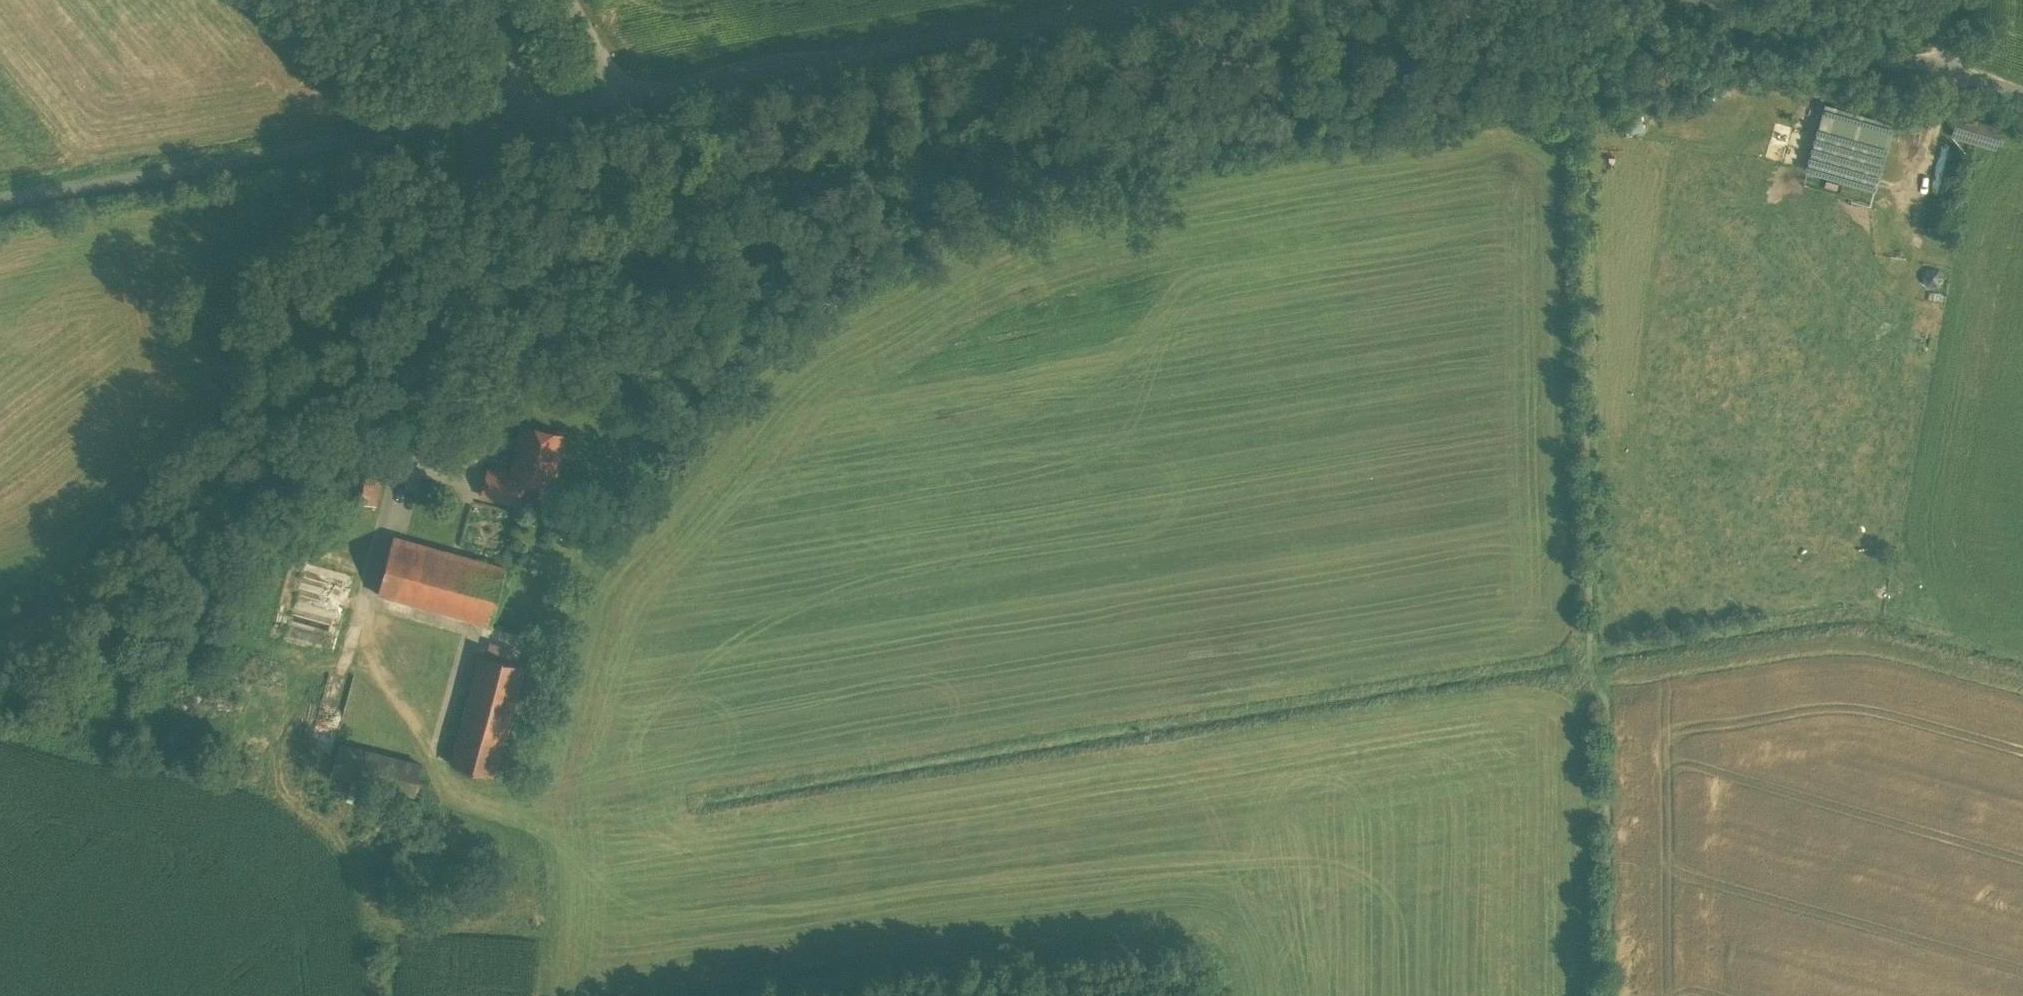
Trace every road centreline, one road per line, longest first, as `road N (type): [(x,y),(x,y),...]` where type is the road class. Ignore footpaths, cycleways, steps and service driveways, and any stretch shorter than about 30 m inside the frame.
road 1 (unclassified): [(528,109),(1183,0)]
road 2 (unclassified): [(0,207),(528,109)]
road 3 (unclassified): [(1696,0),(1947,75)]
road 4 (unclassified): [(469,0),(506,31),(528,109)]

